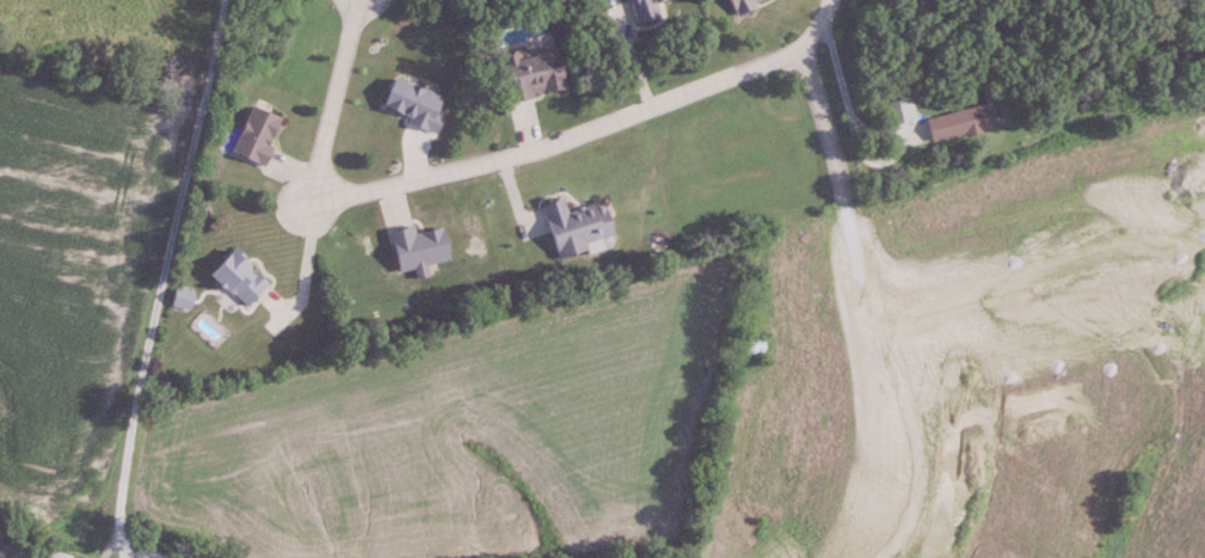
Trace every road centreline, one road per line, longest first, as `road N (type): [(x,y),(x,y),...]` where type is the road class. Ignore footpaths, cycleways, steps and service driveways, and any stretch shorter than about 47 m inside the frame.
road 1 (residential): [(831,0),(809,47),(785,56),(517,154),(313,198)]
road 2 (residential): [(97,557),(224,0)]
road 3 (residential): [(313,198),(361,0)]
road 4 (residential): [(846,191),(809,47)]

